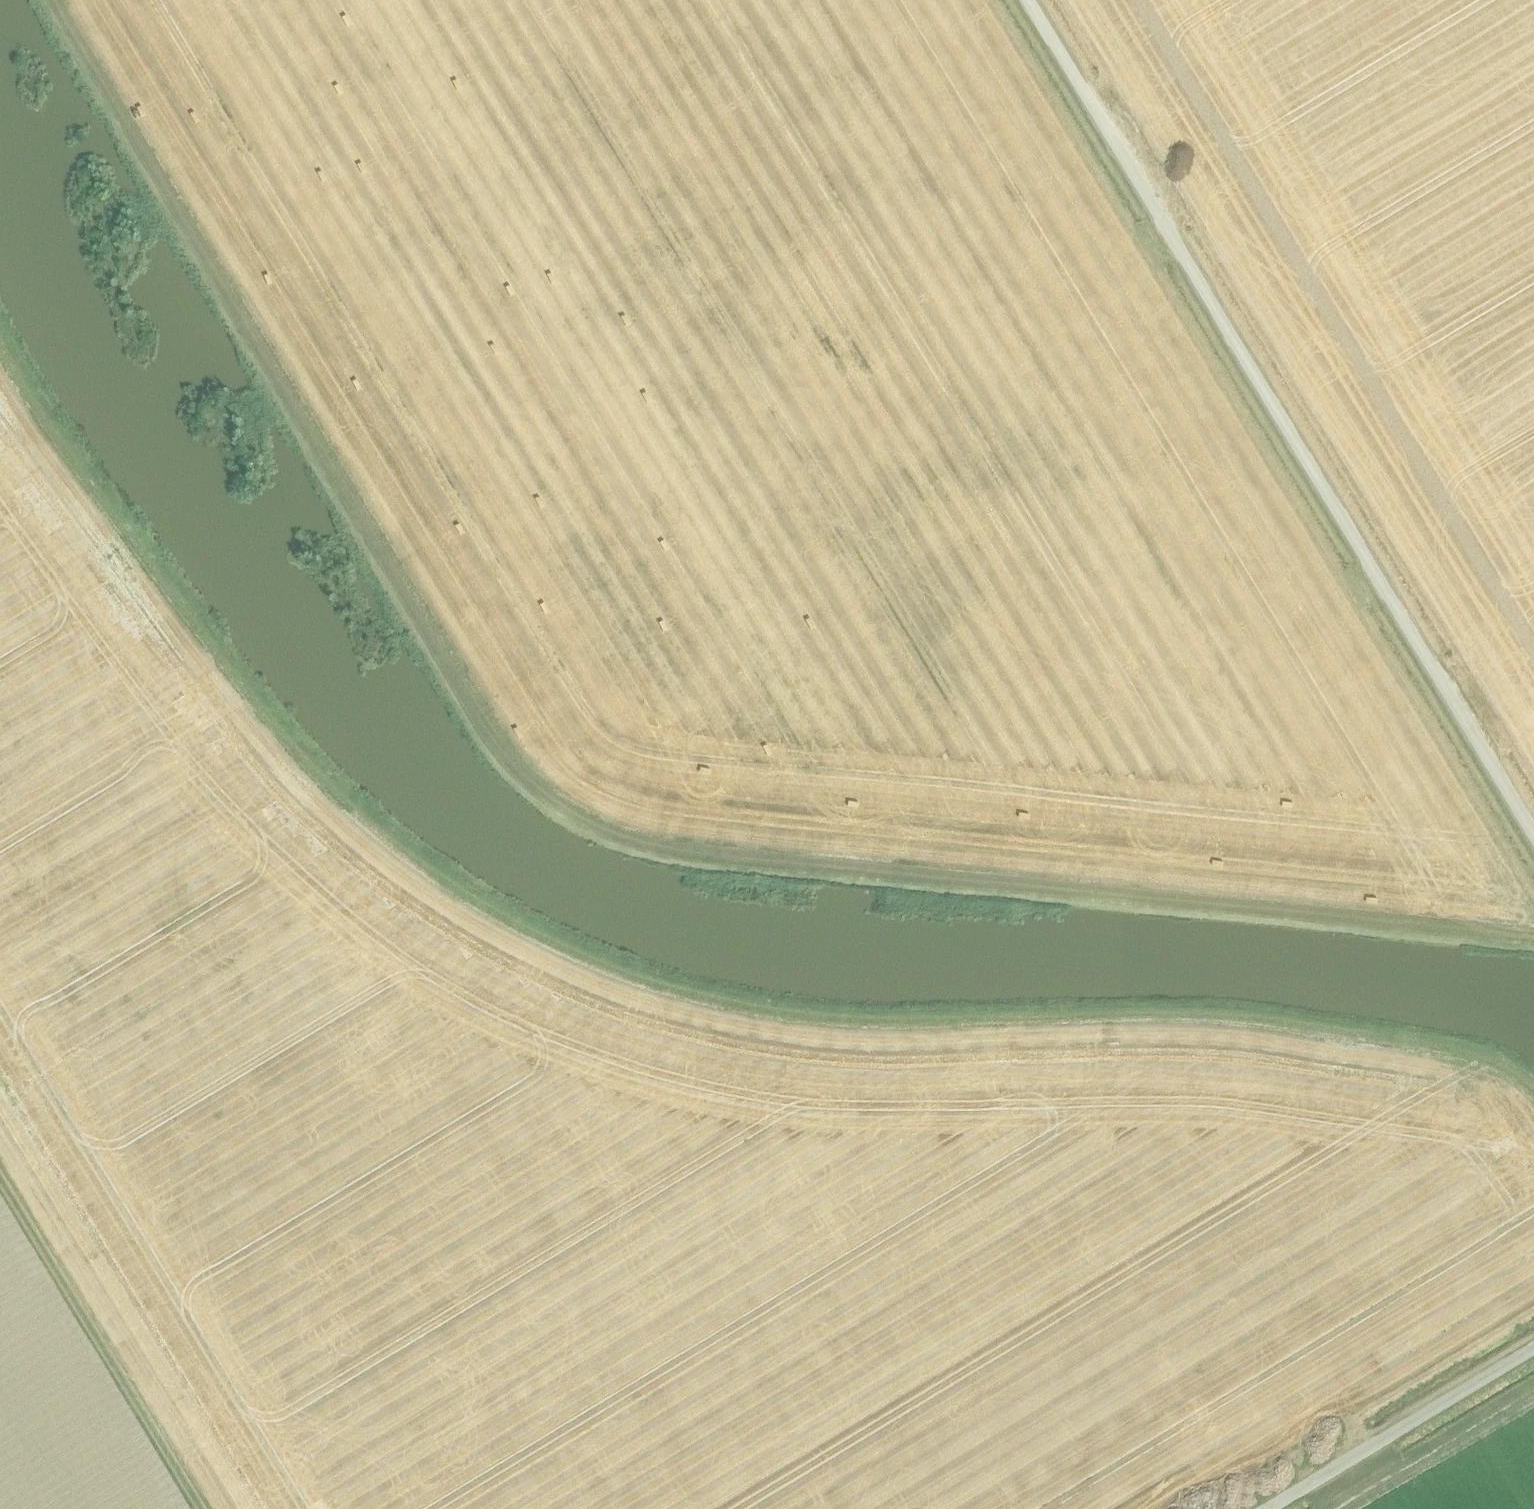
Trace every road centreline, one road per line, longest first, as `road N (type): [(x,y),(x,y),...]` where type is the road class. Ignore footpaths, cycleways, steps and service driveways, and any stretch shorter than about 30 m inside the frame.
road 1 (unclassified): [(1533,834),(1029,0)]
road 2 (unclassified): [(1265,1508),(1533,1347)]

